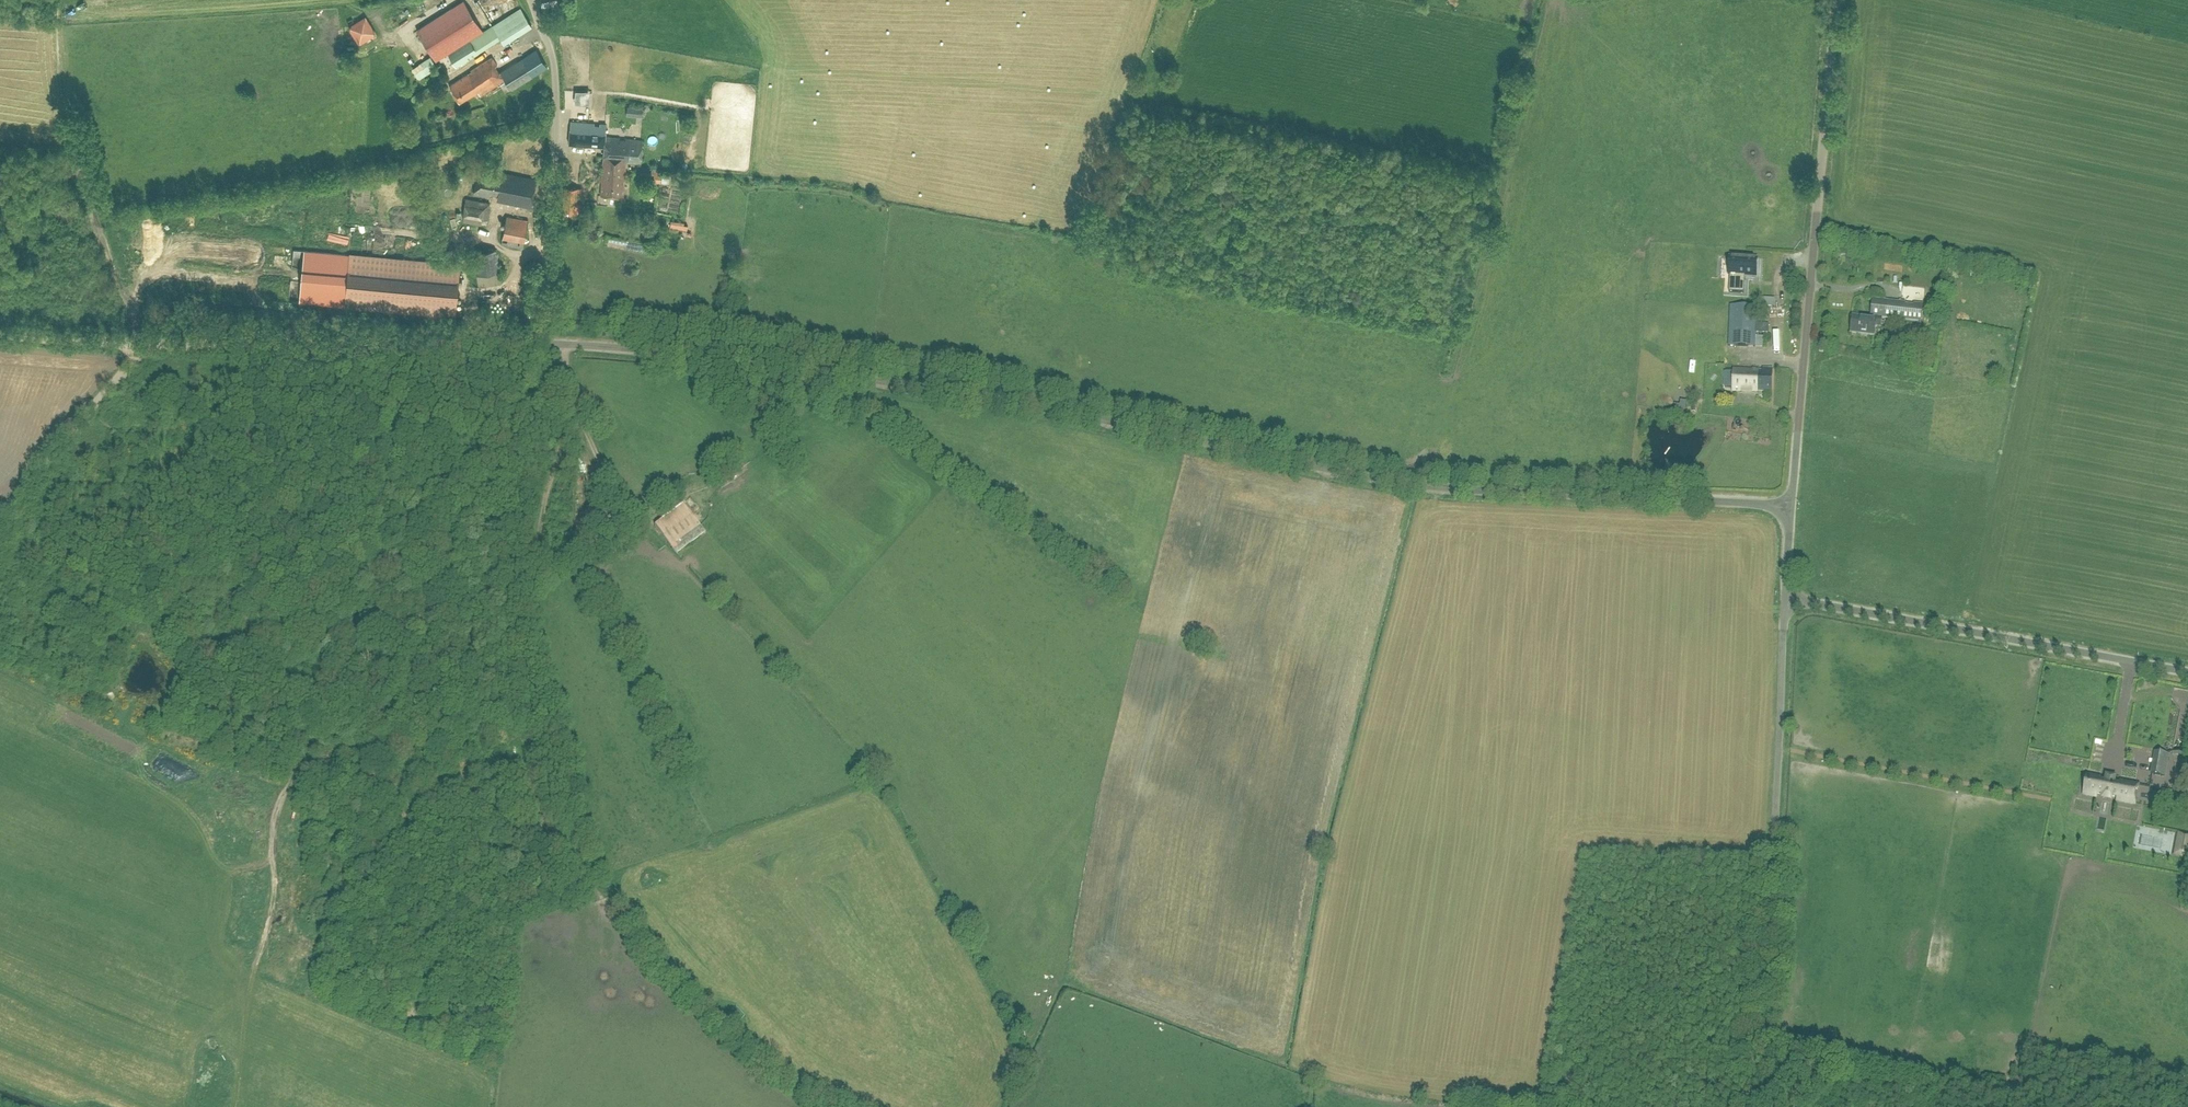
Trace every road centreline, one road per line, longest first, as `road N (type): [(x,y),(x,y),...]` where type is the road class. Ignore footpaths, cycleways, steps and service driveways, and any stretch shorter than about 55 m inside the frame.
road 1 (unclassified): [(1788,506),(1414,486),(1060,412),(801,369),(542,343)]
road 2 (unclassified): [(542,343),(141,345),(0,332)]
road 3 (track): [(406,342),(396,435),(362,539),(351,635),(311,699),(278,830)]
road 4 (unclassified): [(1750,1106),(1786,598)]
road 5 (unclassified): [(1788,506),(1835,0)]
road 6 (unclassified): [(2187,673),(1786,598)]
road 7 (track): [(59,0),(64,114),(141,345)]
road 8 (unclassified): [(542,343),(556,107),(554,60),(531,0)]
road 9 (track): [(301,739),(383,738),(454,768),(481,889)]
road 10 (track): [(520,585),(567,417),(564,344)]
road 11 (track): [(528,741),(513,624),(520,585)]
road 12 (track): [(0,520),(94,408)]

